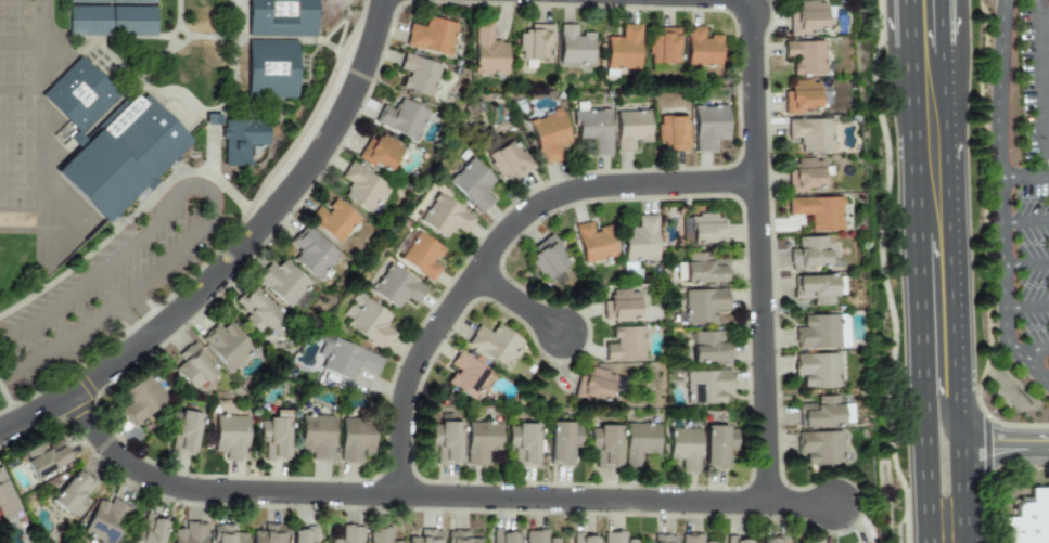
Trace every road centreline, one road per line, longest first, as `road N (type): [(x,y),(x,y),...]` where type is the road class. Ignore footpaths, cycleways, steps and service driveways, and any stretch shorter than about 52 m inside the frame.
road 1 (residential): [(68,393),(105,445),(144,475),(189,490),(770,506)]
road 2 (residential): [(381,0),(335,122),(246,243),(115,363),(0,429)]
road 3 (residential): [(400,497),(411,376),(507,233),(585,190),(754,180)]
road 4 (primary): [(908,0),(926,494),(944,523)]
road 5 (residential): [(721,0),(746,7),(752,38),(770,506)]
road 6 (primary): [(956,440),(941,48)]

